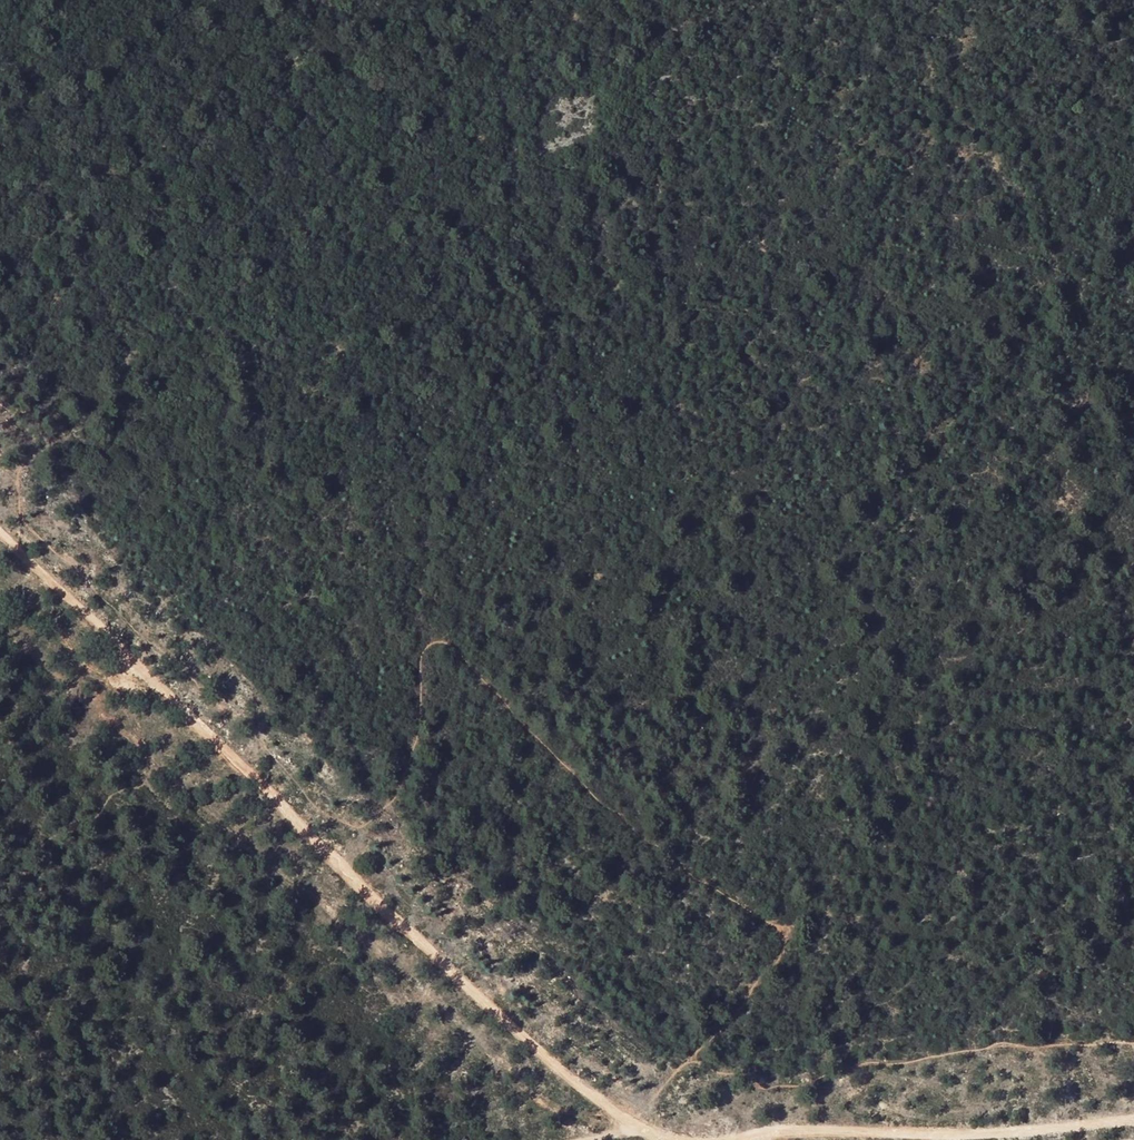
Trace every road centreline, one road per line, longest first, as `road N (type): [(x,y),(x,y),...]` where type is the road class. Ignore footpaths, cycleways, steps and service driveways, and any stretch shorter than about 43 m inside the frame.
road 1 (track): [(0,529),(448,968),(635,1128)]
road 2 (track): [(1133,1119),(1002,1132),(740,1139)]

